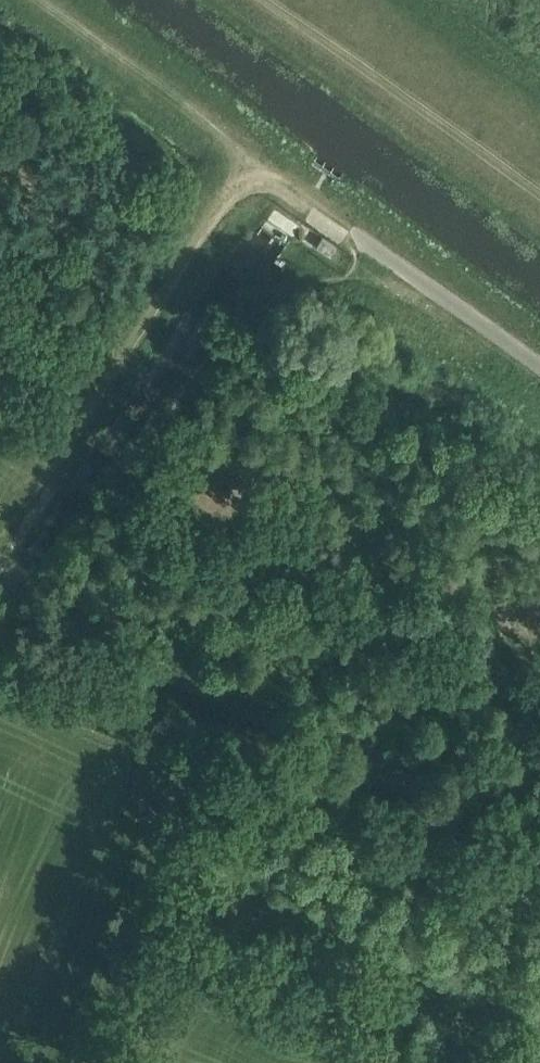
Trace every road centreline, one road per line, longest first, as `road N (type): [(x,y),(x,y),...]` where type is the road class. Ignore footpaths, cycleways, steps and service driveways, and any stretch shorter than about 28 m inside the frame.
road 1 (track): [(248,163),(0,553)]
road 2 (track): [(37,0),(248,163),(387,254)]
road 3 (track): [(539,1059),(176,891)]
road 4 (track): [(111,1062),(207,808)]

